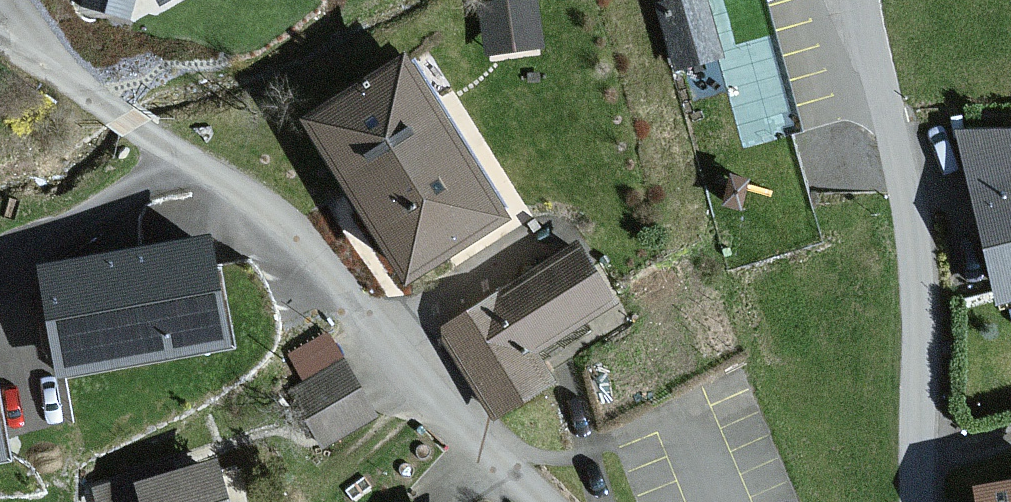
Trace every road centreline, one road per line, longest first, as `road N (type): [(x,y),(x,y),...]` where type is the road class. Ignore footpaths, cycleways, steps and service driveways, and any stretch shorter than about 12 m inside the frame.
road 1 (unclassified): [(0,44),(278,218),(445,408),(543,501)]
road 2 (unclassified): [(868,0),(909,192),(924,501)]

